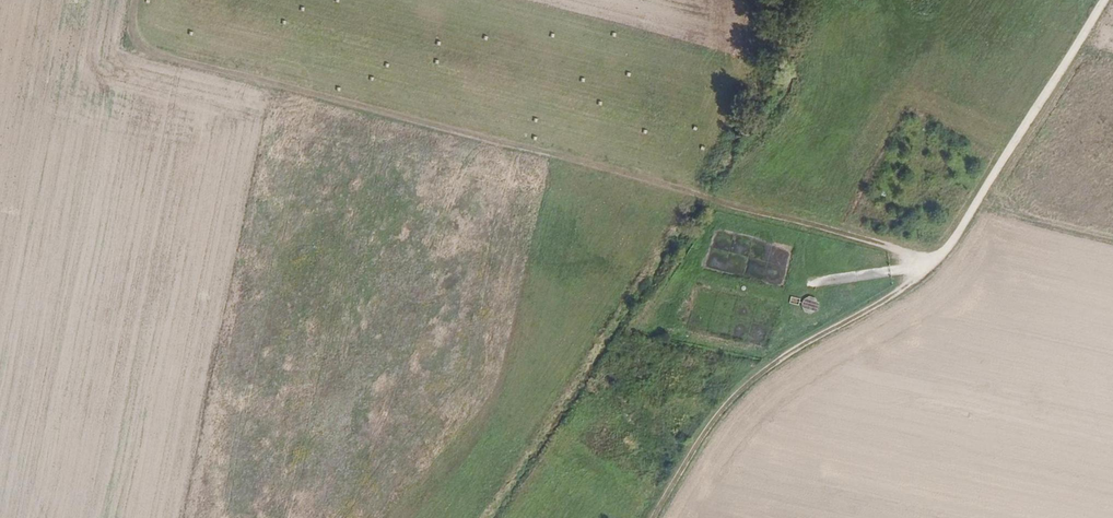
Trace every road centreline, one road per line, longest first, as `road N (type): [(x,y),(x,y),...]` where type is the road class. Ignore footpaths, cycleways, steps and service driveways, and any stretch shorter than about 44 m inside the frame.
road 1 (track): [(138,0),(129,40),(941,256),(1097,0)]
road 2 (track): [(705,193),(488,517)]
road 3 (track): [(1006,150),(910,96),(841,216)]

